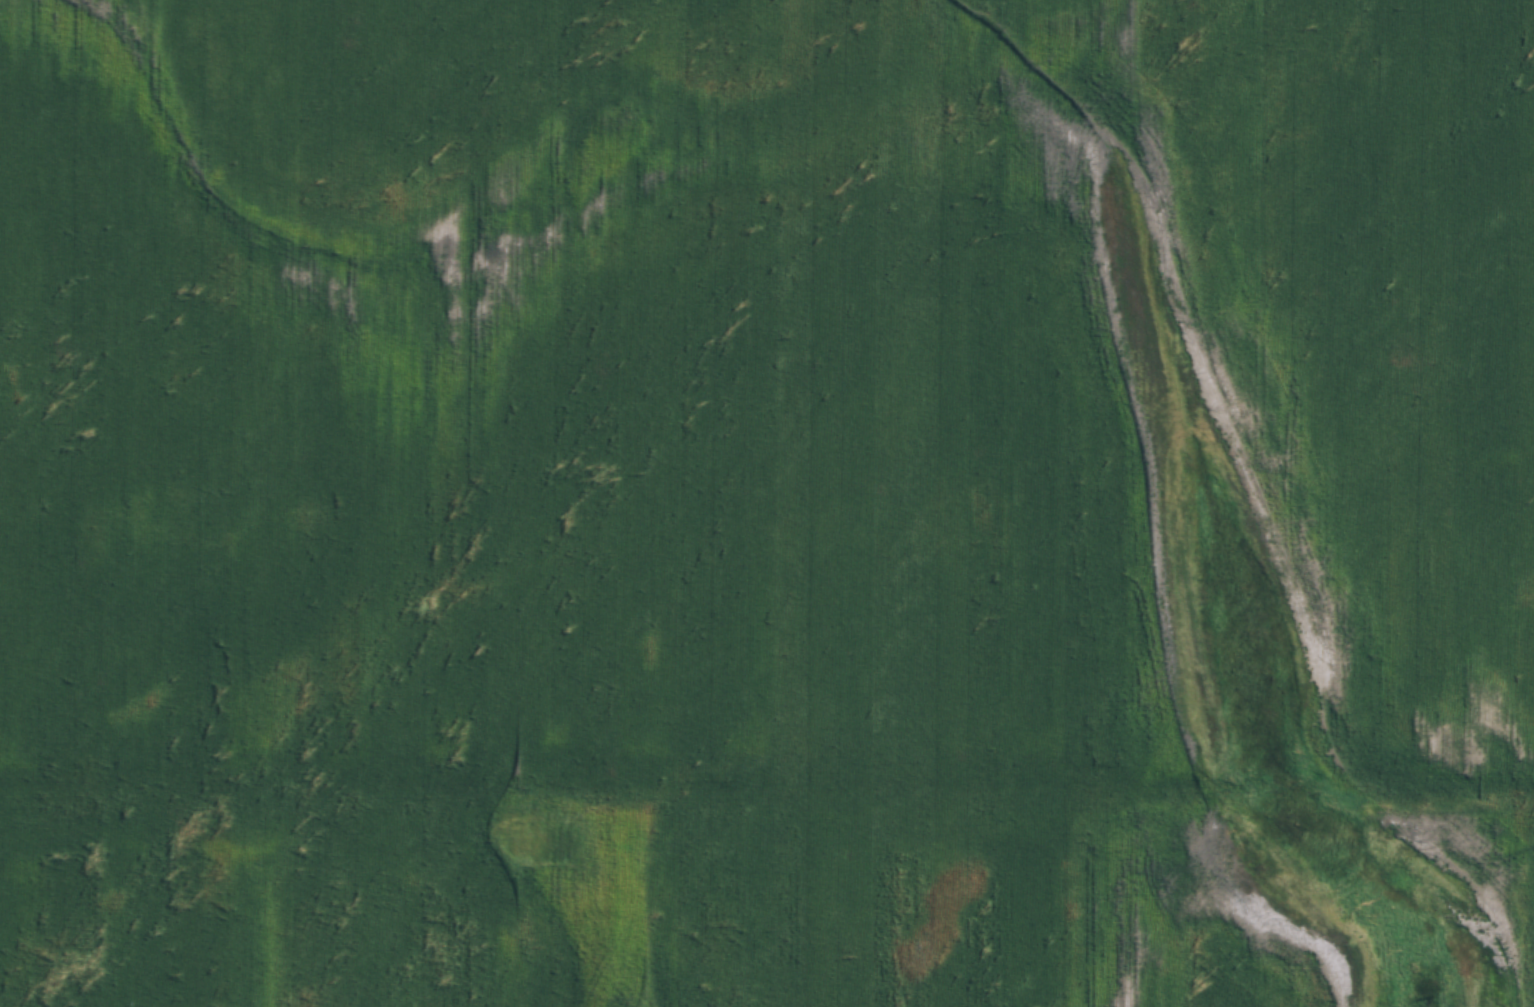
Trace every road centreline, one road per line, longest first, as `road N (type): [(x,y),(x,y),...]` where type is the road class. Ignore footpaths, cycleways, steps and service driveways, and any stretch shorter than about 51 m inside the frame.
road 1 (residential): [(0,772),(1533,787)]

